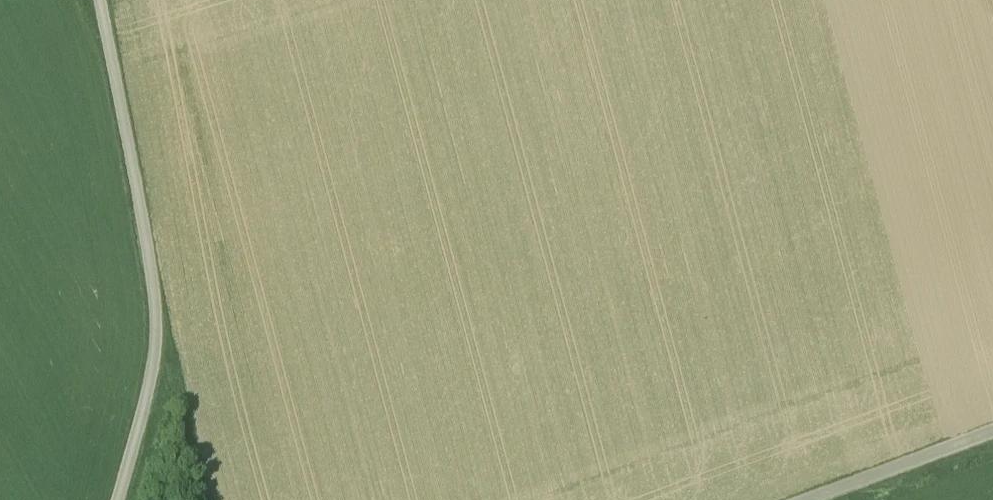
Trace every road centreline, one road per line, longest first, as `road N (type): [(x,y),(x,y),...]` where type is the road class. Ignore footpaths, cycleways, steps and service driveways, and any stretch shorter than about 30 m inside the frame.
road 1 (track): [(119,499),(156,357),(155,288),(102,0)]
road 2 (track): [(992,428),(799,499)]

